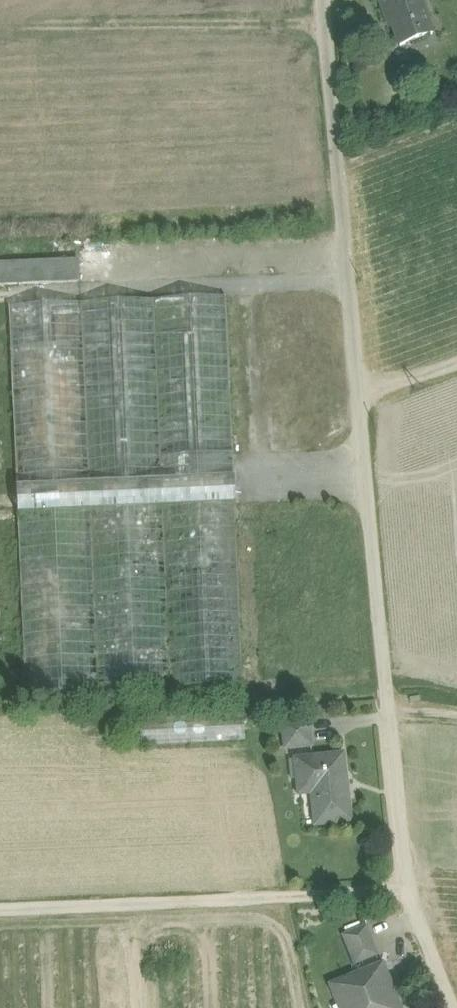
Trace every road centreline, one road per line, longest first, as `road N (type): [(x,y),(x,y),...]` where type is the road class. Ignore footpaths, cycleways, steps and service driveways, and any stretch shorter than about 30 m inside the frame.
road 1 (track): [(451,1007),(407,894),(323,0)]
road 2 (track): [(407,894),(0,910)]

